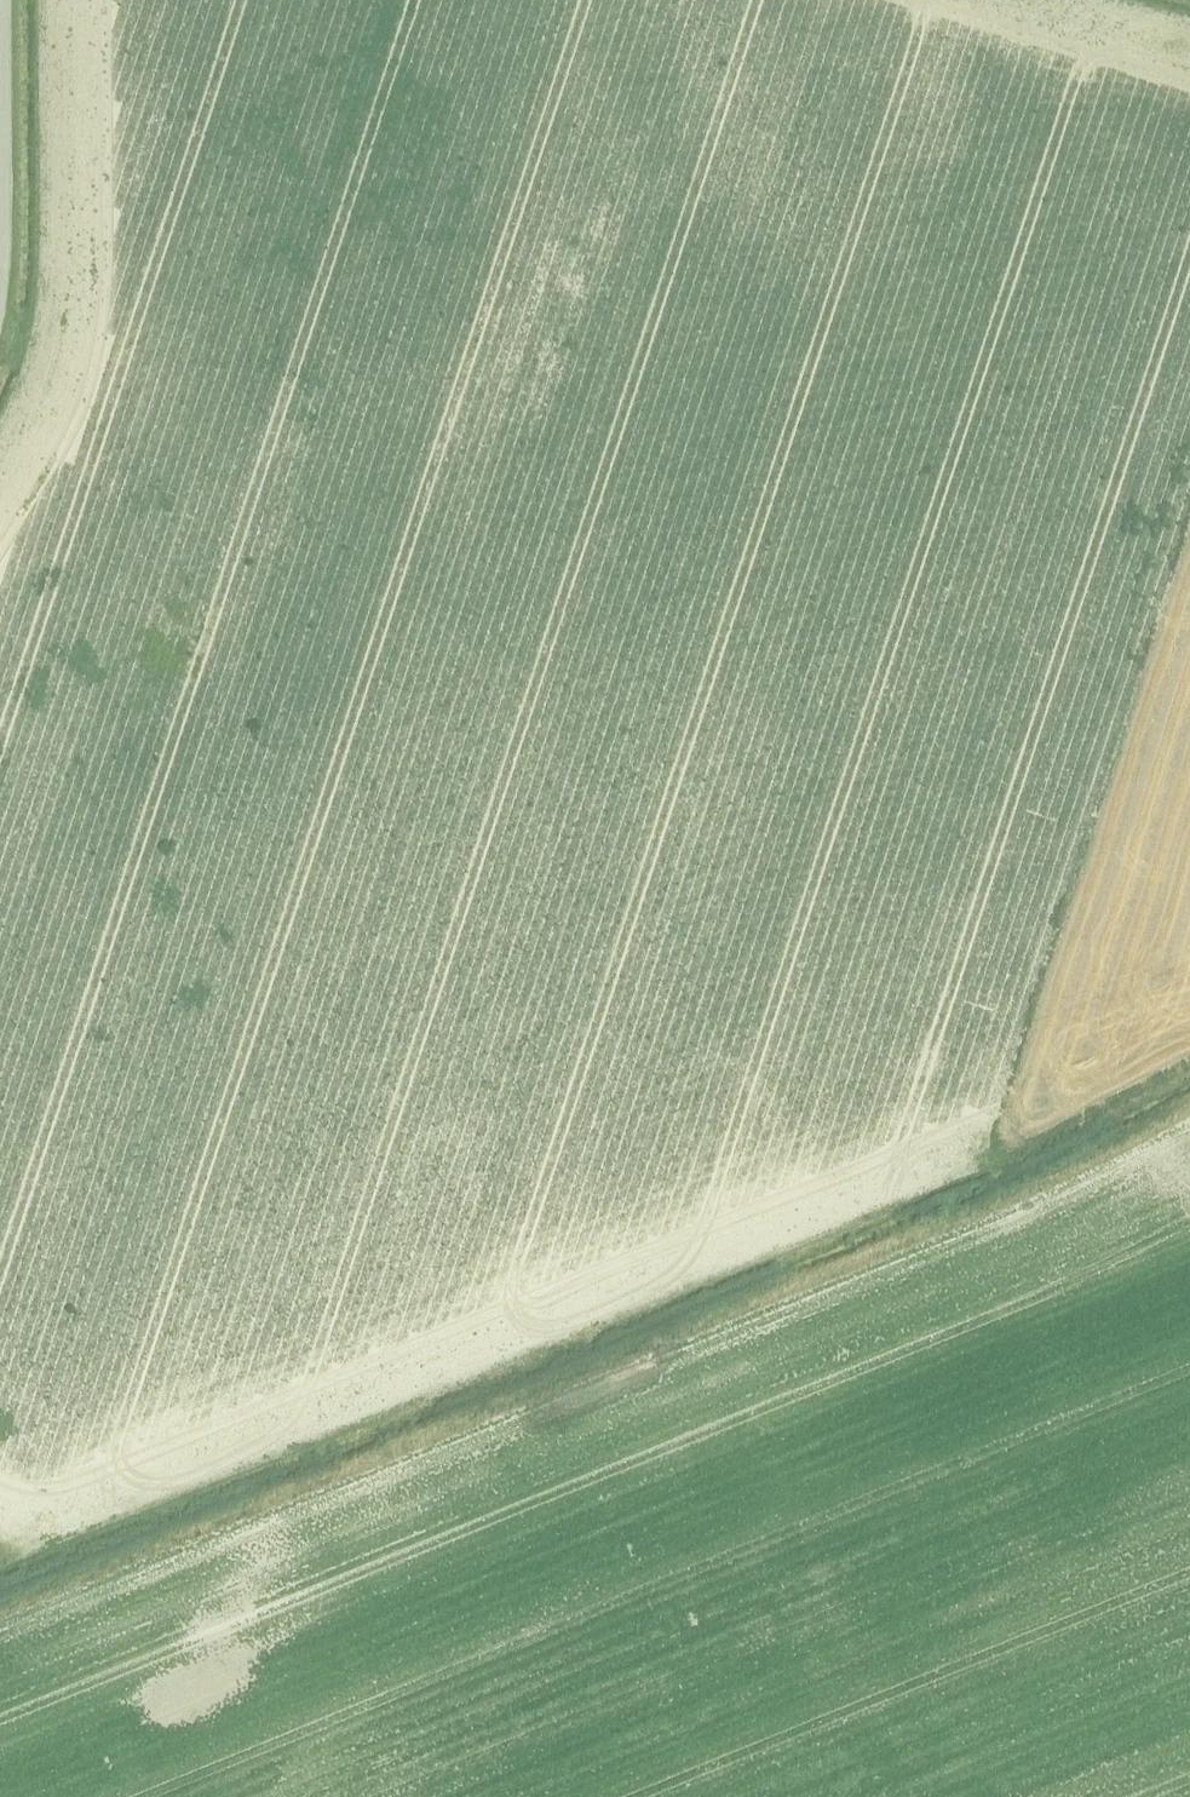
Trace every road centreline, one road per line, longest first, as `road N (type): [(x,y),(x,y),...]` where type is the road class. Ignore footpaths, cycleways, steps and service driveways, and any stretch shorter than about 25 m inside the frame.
road 1 (unclassified): [(0,273),(0,0)]

